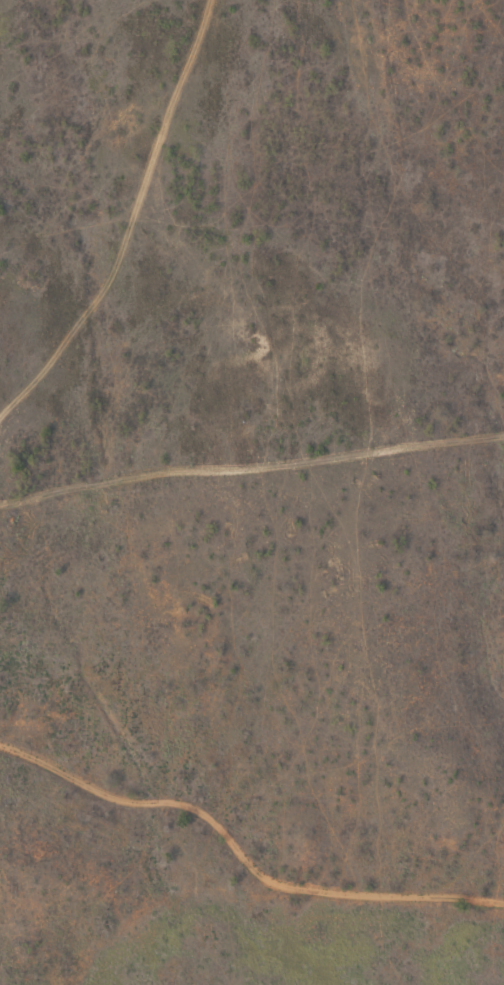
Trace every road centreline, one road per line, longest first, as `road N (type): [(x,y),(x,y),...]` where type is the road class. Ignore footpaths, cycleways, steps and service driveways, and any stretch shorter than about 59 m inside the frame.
road 1 (residential): [(0,796),(102,835),(221,851),(299,908),(503,908)]

